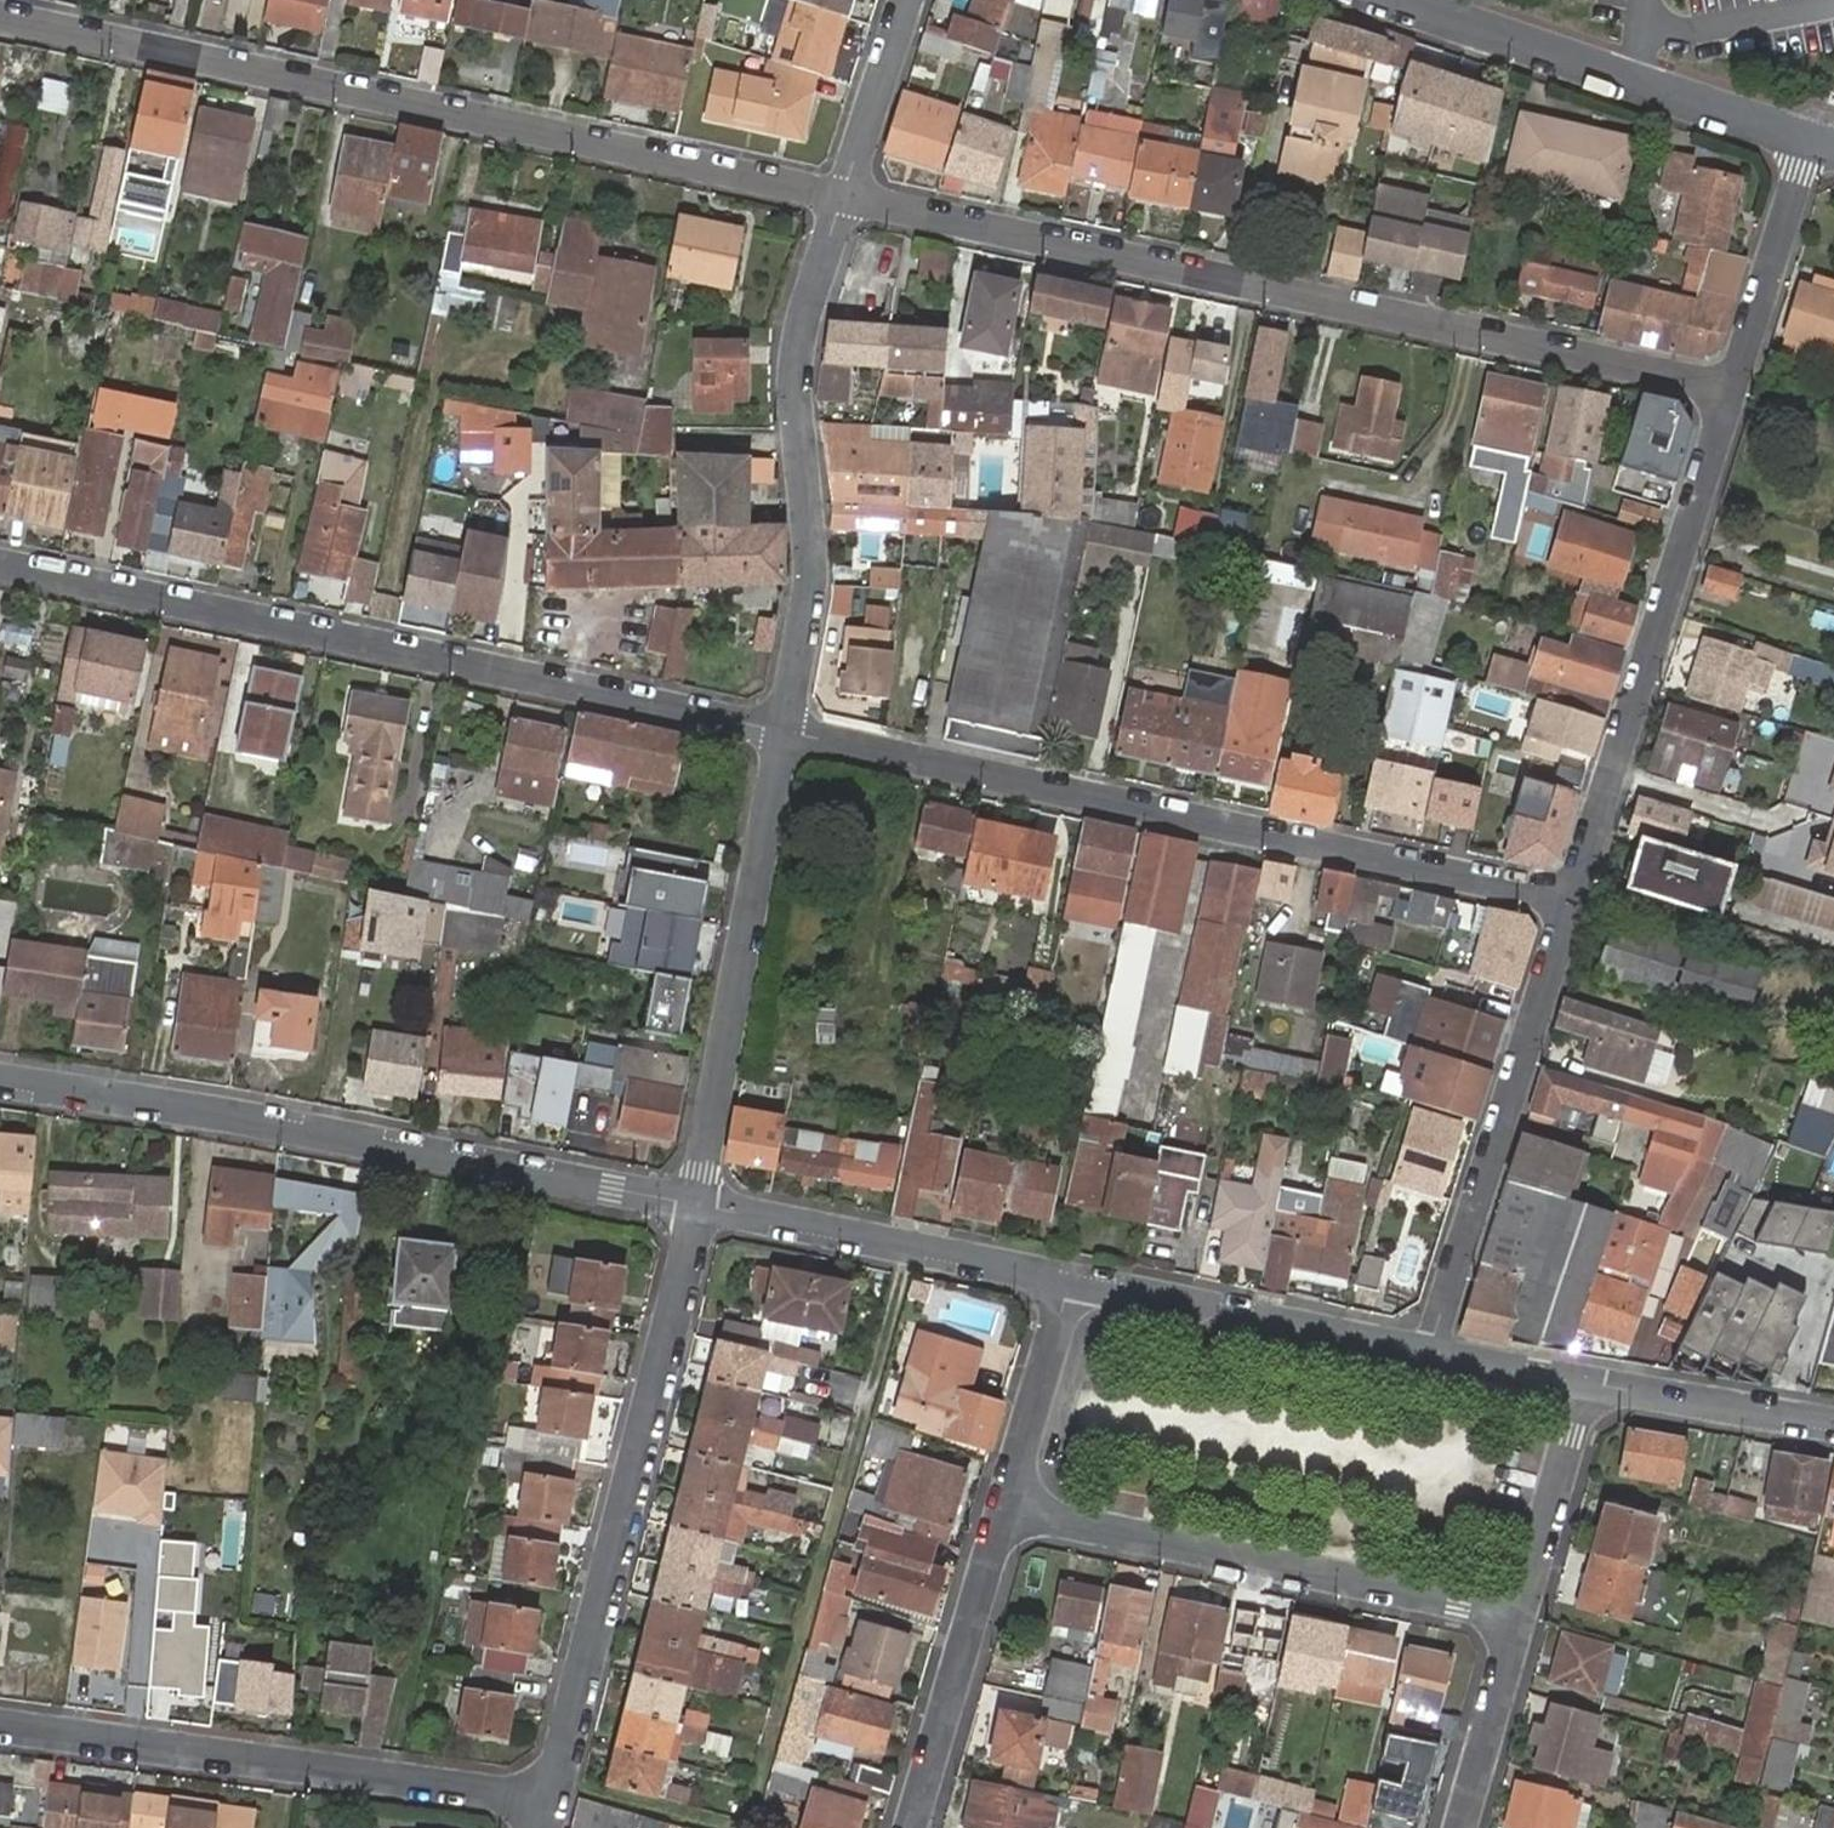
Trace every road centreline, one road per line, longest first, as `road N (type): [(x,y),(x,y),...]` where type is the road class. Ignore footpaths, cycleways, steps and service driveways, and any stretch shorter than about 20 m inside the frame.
road 1 (residential): [(844,195),(1733,392)]
road 2 (residential): [(0,16),(844,195)]
road 3 (residential): [(782,729),(1570,898)]
road 4 (residential): [(0,563),(782,729)]
road 5 (residential): [(0,1088),(696,1206)]
road 6 (residential): [(696,1206),(544,1798)]
road 7 (residential): [(0,1724),(544,1798)]
road 8 (residential): [(844,195),(796,325),(788,386),(808,528),(807,589),(782,729)]
road 9 (residential): [(1004,1503),(1526,1618)]
road 10 (residential): [(1570,898),(1733,392)]
road 11 (residential): [(782,729),(696,1206)]
road 12 (residential): [(1431,1352),(1570,898)]
road 13 (residential): [(1404,0),(1810,142)]
road 14 (residential): [(696,1206),(1065,1282)]
road 15 (residential): [(1065,1282),(1431,1352)]
road 16 (residential): [(1004,1503),(909,1827)]
road 17 (residential): [(1733,392),(1810,142)]
road 18 (residential): [(1526,1618),(1595,1381)]
road 19 (residential): [(1595,1381),(1833,1423)]
road 20 (residential): [(1065,1282),(1004,1503)]
road 21 (residential): [(1464,1827),(1526,1618)]
road 22 (residential): [(906,0),(844,195)]
road 23 (residential): [(1431,1352),(1595,1381)]

